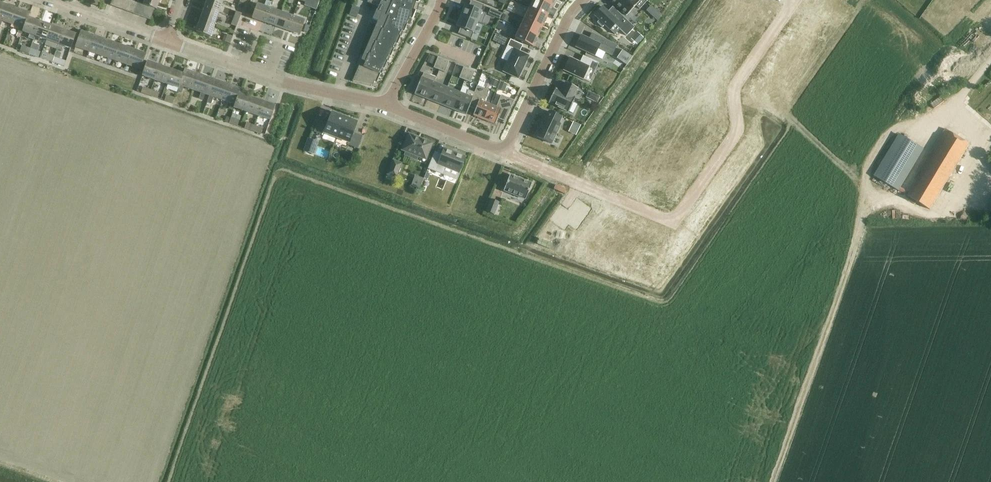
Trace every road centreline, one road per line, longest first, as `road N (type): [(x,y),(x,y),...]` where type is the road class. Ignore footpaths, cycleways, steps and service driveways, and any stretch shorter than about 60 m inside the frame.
road 1 (residential): [(504,153),(672,221),(737,131),(734,89),(793,0)]
road 2 (residential): [(167,41),(283,83),(387,105)]
road 3 (residential): [(504,153),(582,0)]
road 4 (residential): [(46,0),(167,41)]
road 5 (residential): [(387,105),(504,153)]

